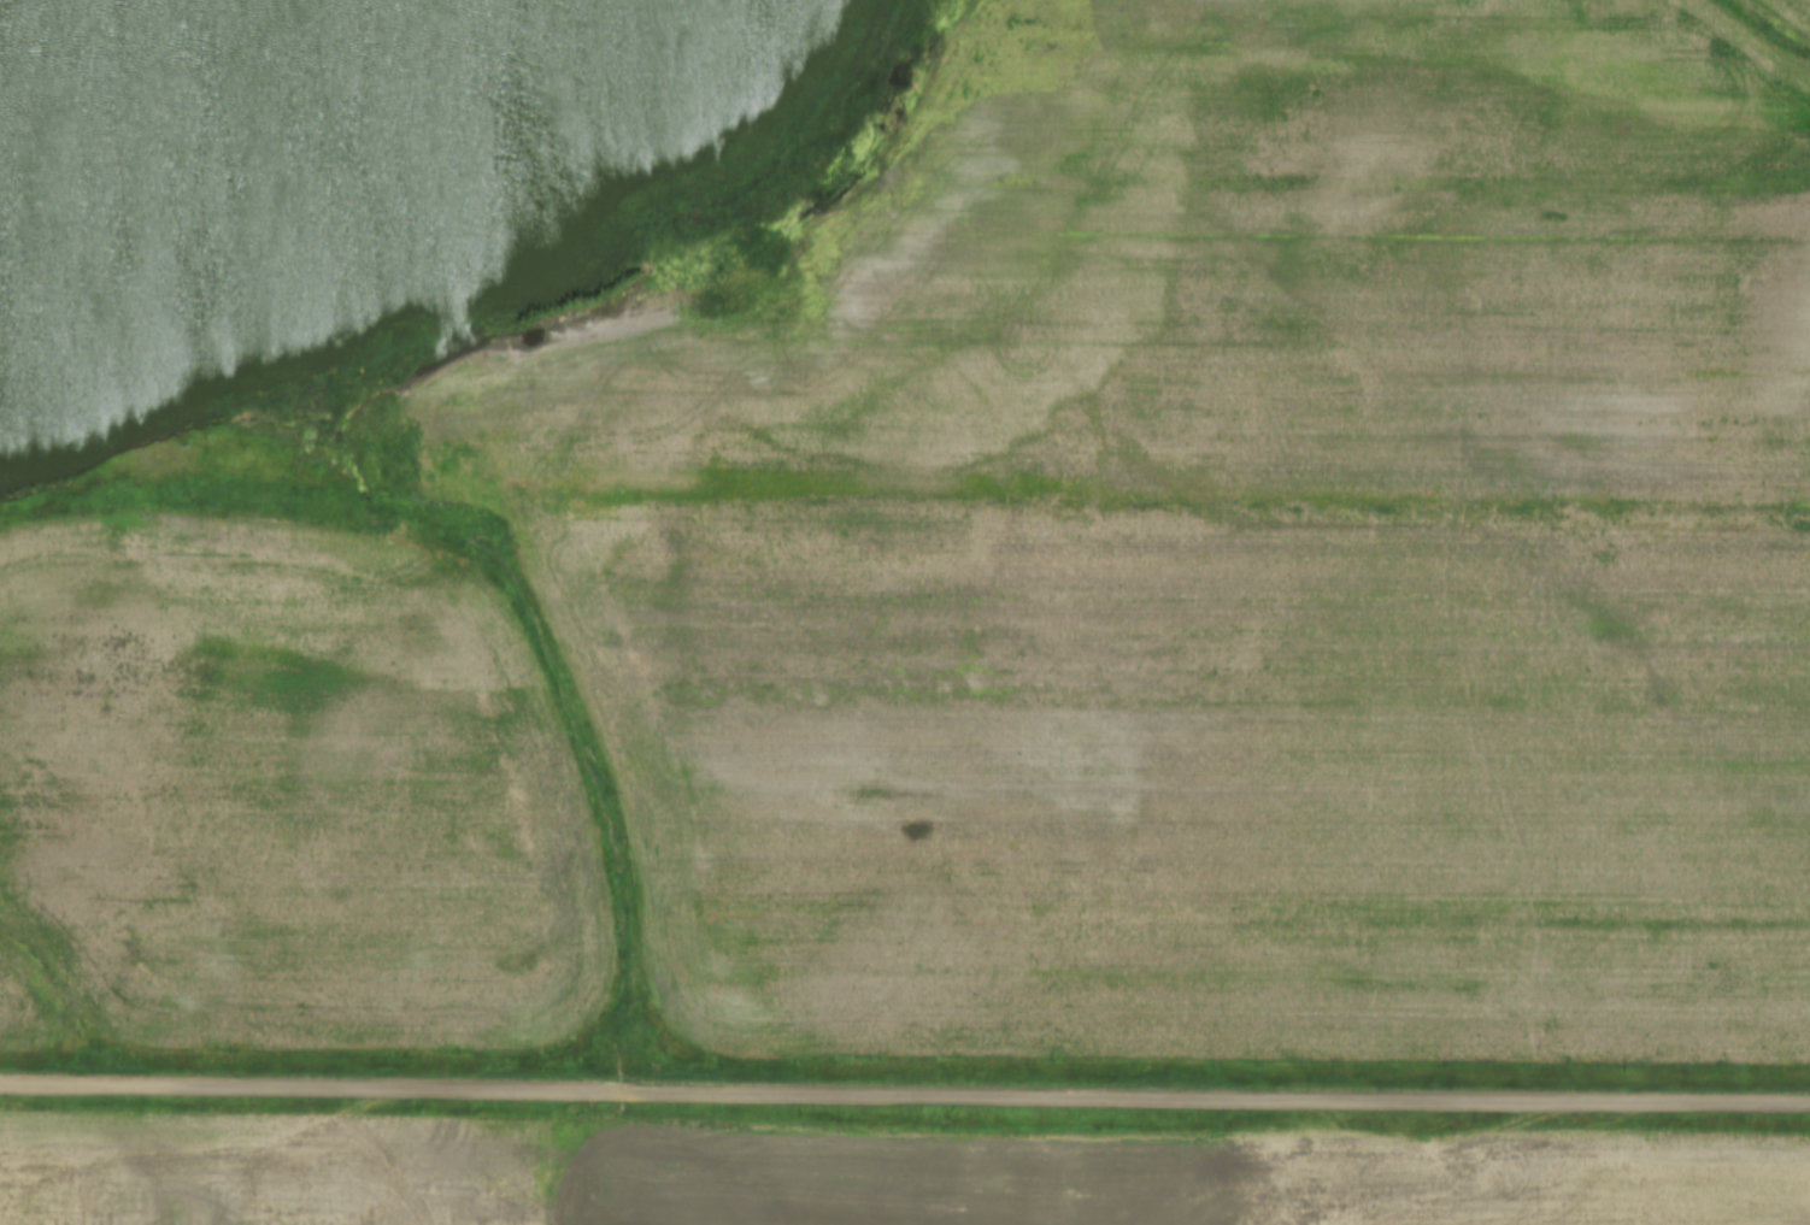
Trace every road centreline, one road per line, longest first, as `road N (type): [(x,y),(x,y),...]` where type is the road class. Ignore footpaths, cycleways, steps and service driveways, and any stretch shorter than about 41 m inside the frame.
road 1 (residential): [(0,1085),(1809,1105)]

